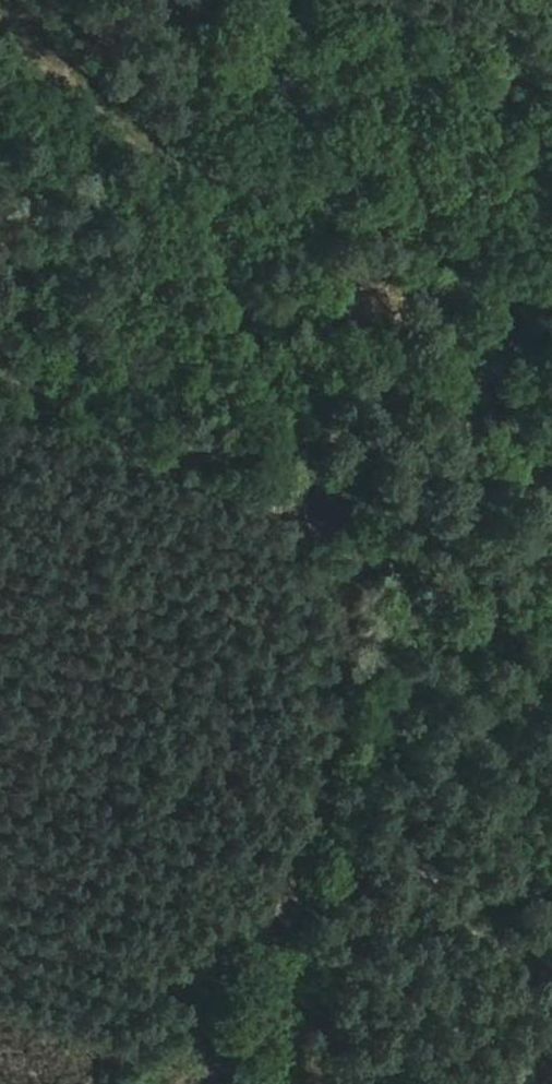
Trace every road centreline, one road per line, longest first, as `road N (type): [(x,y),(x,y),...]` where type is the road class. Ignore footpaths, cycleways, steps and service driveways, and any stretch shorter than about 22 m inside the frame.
road 1 (track): [(0,369),(217,494),(350,539),(345,700),(322,835),(212,1083)]
road 2 (track): [(551,632),(350,539),(205,186),(14,0)]
road 3 (track): [(258,0),(246,69),(205,186)]

